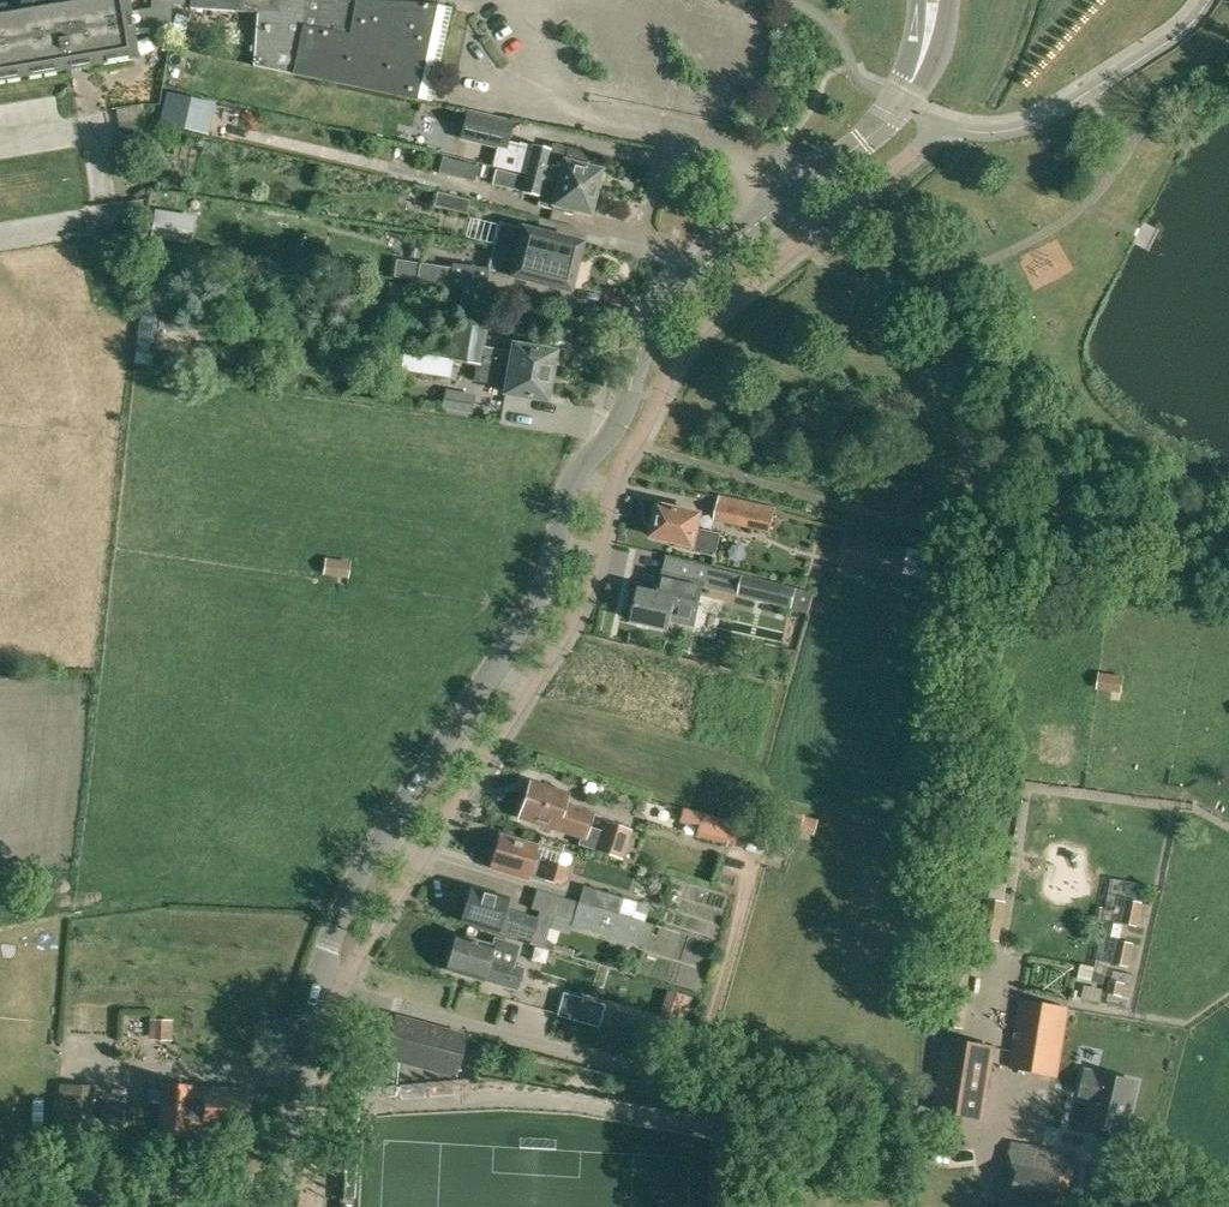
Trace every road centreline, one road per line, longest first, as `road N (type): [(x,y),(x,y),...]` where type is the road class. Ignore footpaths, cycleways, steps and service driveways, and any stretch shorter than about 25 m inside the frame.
road 1 (unclassified): [(289,1185),(311,1023),(343,917),(370,863),(540,605),(570,491),(622,425),(661,311),(754,225),(871,140),(927,62),(936,0)]
road 2 (unclassified): [(0,1206),(289,1185)]

